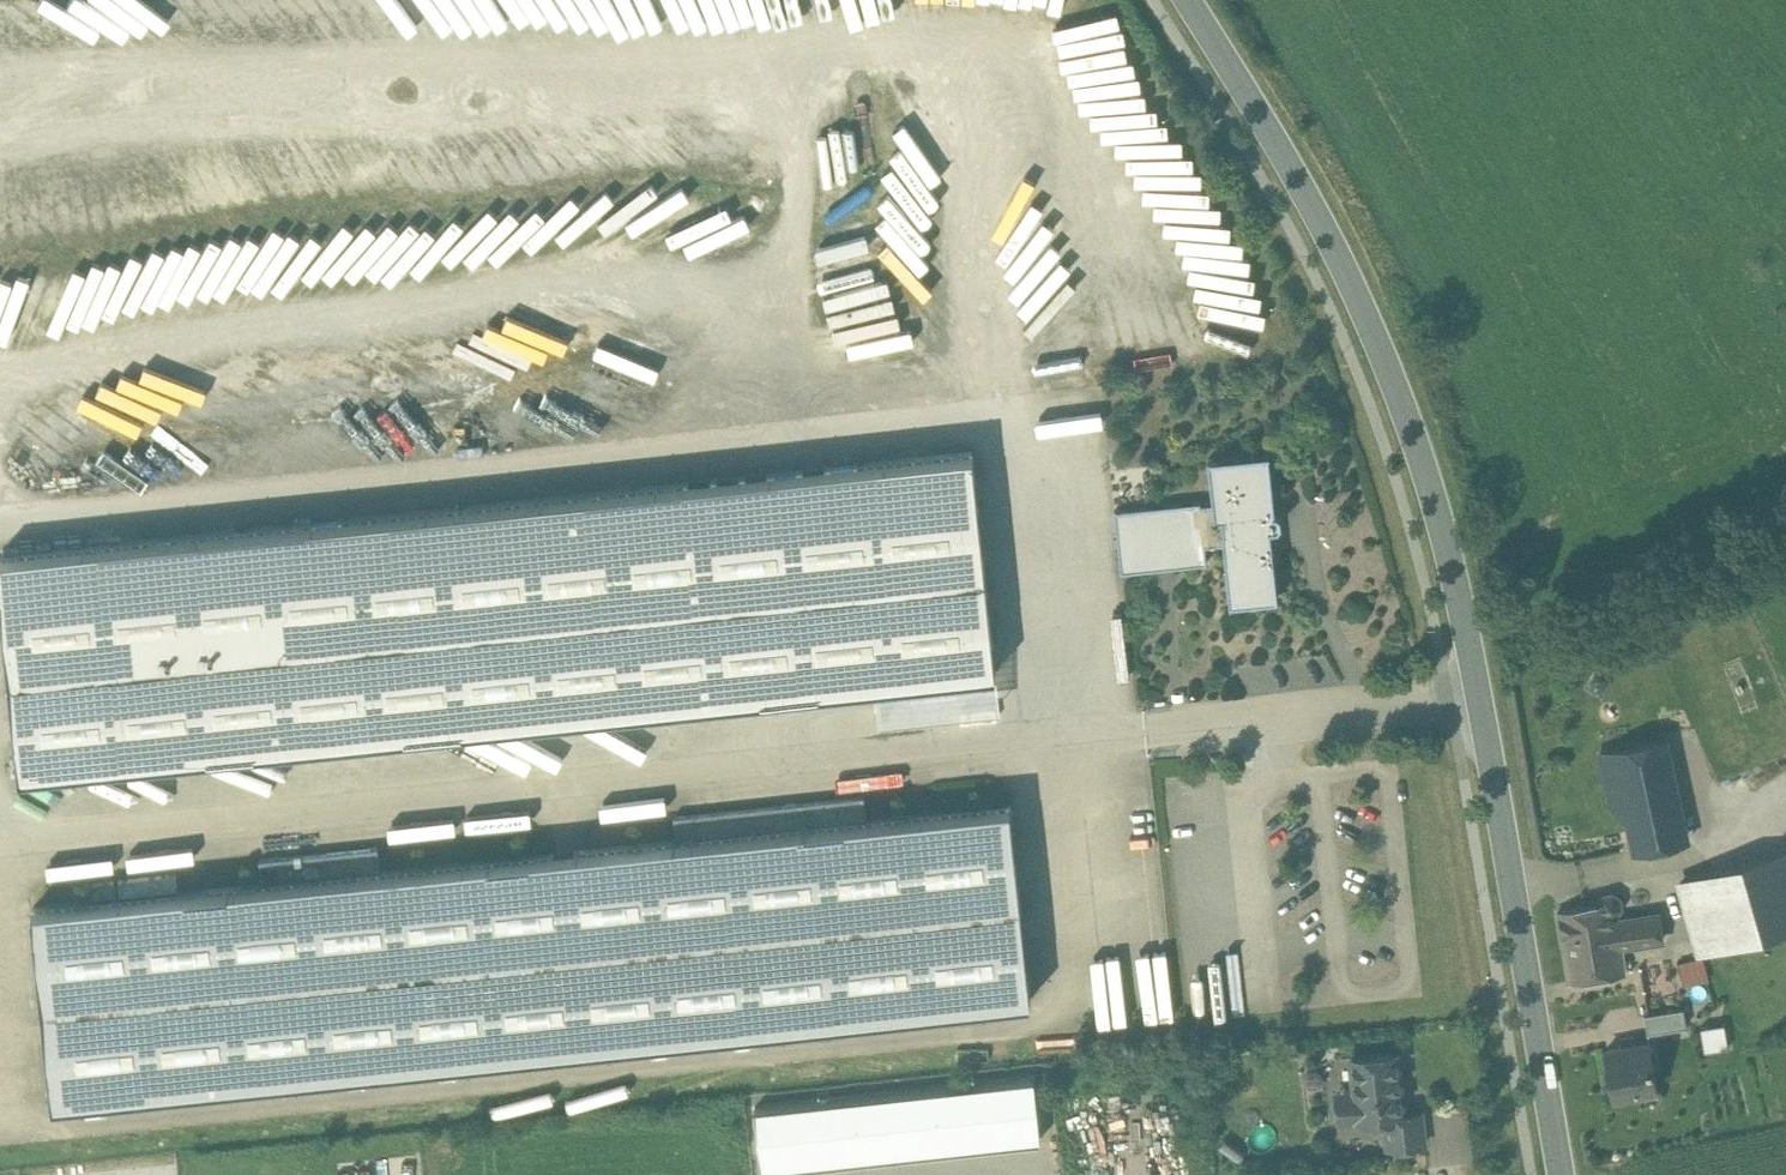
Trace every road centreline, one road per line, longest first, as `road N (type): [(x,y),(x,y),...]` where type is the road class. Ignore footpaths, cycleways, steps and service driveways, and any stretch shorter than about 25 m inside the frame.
road 1 (tertiary): [(1193,0),(1298,170),(1425,442),(1463,577),(1568,1174)]

